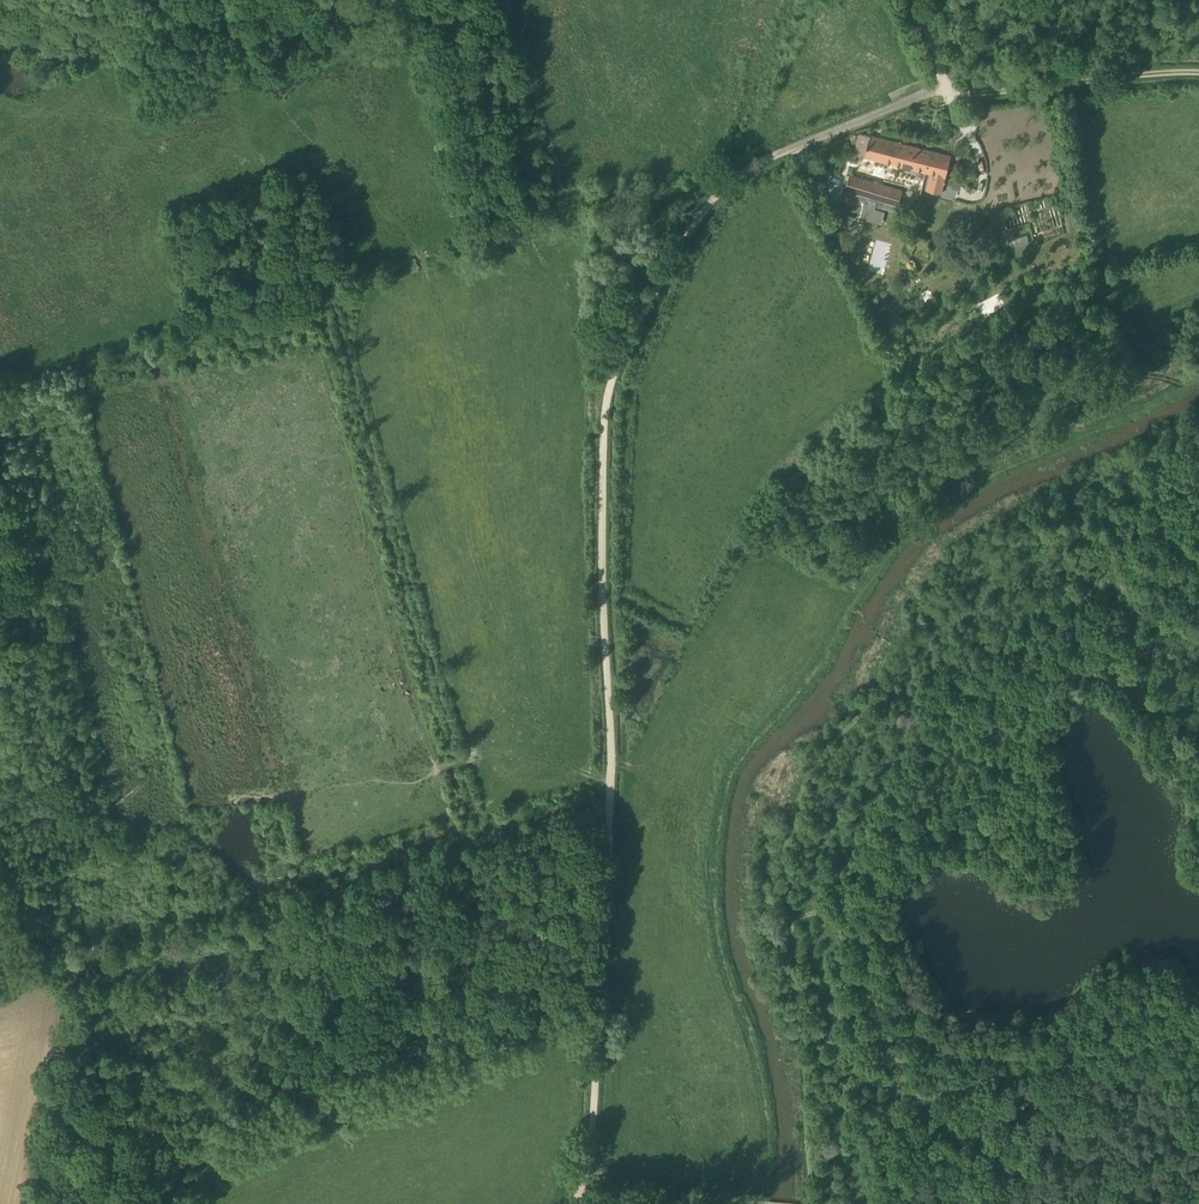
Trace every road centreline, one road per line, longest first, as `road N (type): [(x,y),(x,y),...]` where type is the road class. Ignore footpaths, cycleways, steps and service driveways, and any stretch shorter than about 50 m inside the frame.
road 1 (track): [(585,1179),(612,765),(603,615),(604,410),(613,372),(711,199),(773,157),(946,87)]
road 2 (track): [(946,87),(1014,92),(1198,72)]

